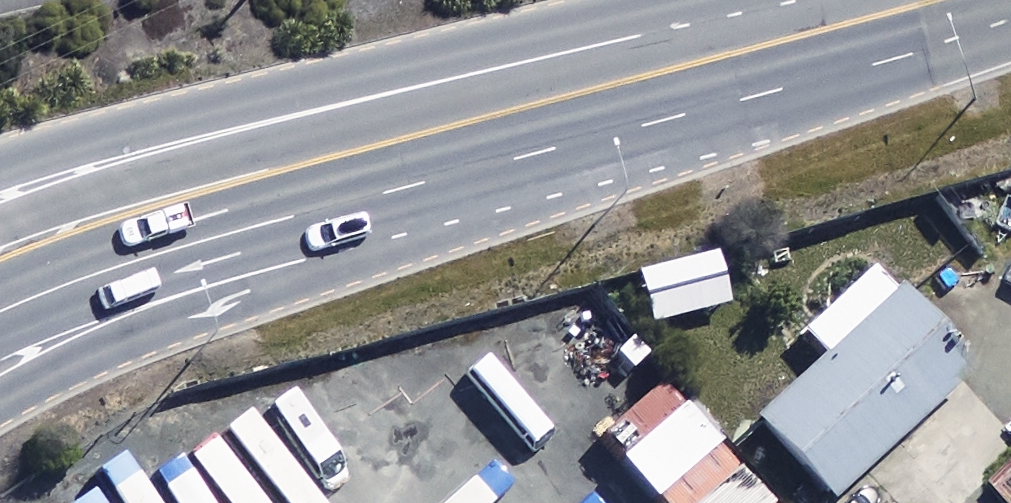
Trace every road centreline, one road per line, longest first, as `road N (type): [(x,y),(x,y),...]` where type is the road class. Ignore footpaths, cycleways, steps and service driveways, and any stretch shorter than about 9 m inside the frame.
road 1 (trunk): [(0,236),(133,185),(664,29)]
road 2 (trunk): [(0,167),(664,29)]
road 3 (trunk): [(548,155),(91,342),(0,398)]
road 4 (trunk): [(548,155),(0,319)]
road 5 (trunk): [(1010,13),(548,155)]

